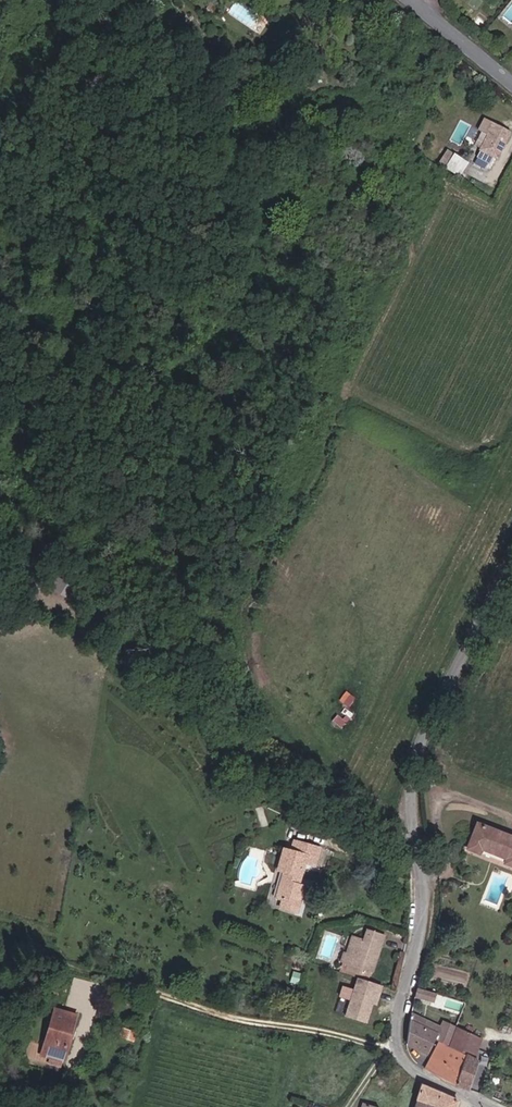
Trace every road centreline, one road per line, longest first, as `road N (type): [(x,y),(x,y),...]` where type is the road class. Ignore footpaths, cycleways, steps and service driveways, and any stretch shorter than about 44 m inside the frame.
road 1 (residential): [(489,1106),(427,1079),(400,1050),(421,920),(411,816),(417,777)]
road 2 (unclassified): [(417,777),(511,576)]
road 3 (tertiary): [(409,0),(511,84)]

